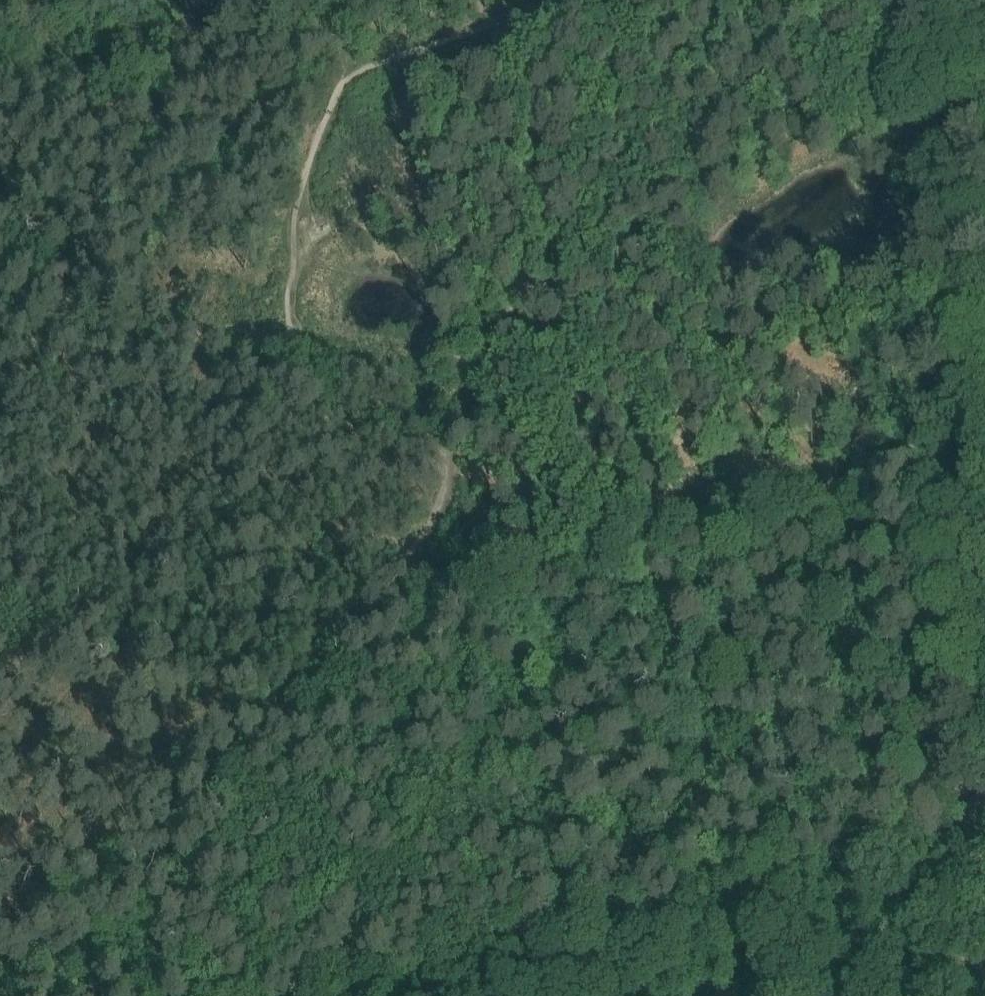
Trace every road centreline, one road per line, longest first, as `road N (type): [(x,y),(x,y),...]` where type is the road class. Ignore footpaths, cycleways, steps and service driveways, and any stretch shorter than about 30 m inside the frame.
road 1 (track): [(975,358),(931,0)]
road 2 (track): [(984,626),(975,358)]

